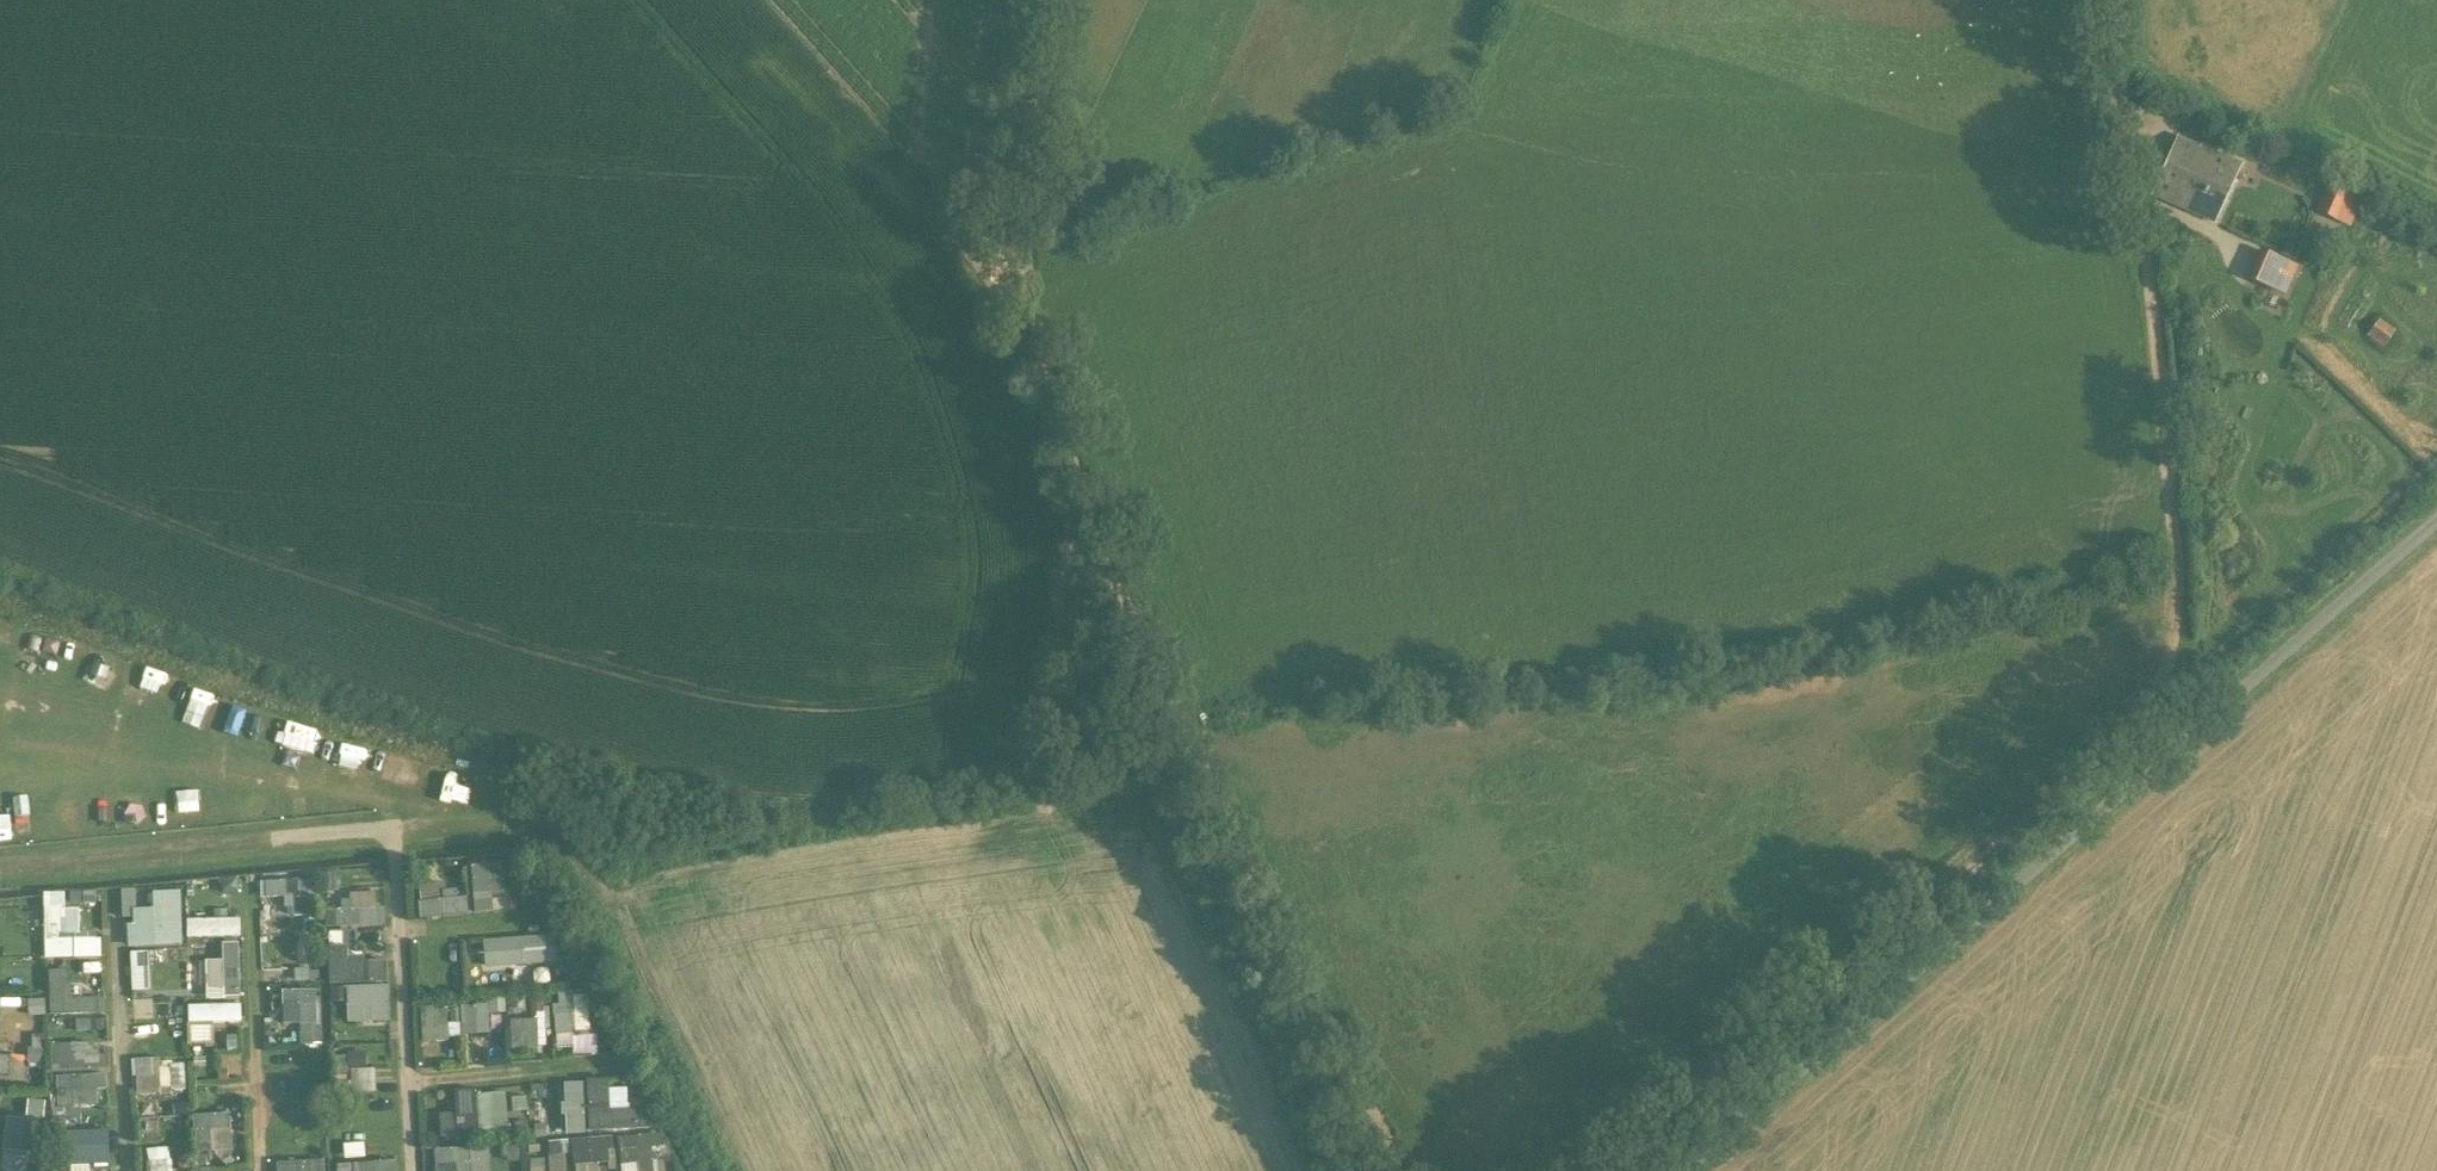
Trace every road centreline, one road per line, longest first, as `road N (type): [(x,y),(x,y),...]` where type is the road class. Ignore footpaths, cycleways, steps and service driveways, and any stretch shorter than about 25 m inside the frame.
road 1 (track): [(1633,1170),(2117,742),(2171,667),(2188,560),(2186,504),(2120,0)]
road 2 (track): [(1404,1170),(1104,561),(1042,339),(1028,234),(1054,0)]
road 3 (unclassified): [(1684,1170),(2436,521)]

